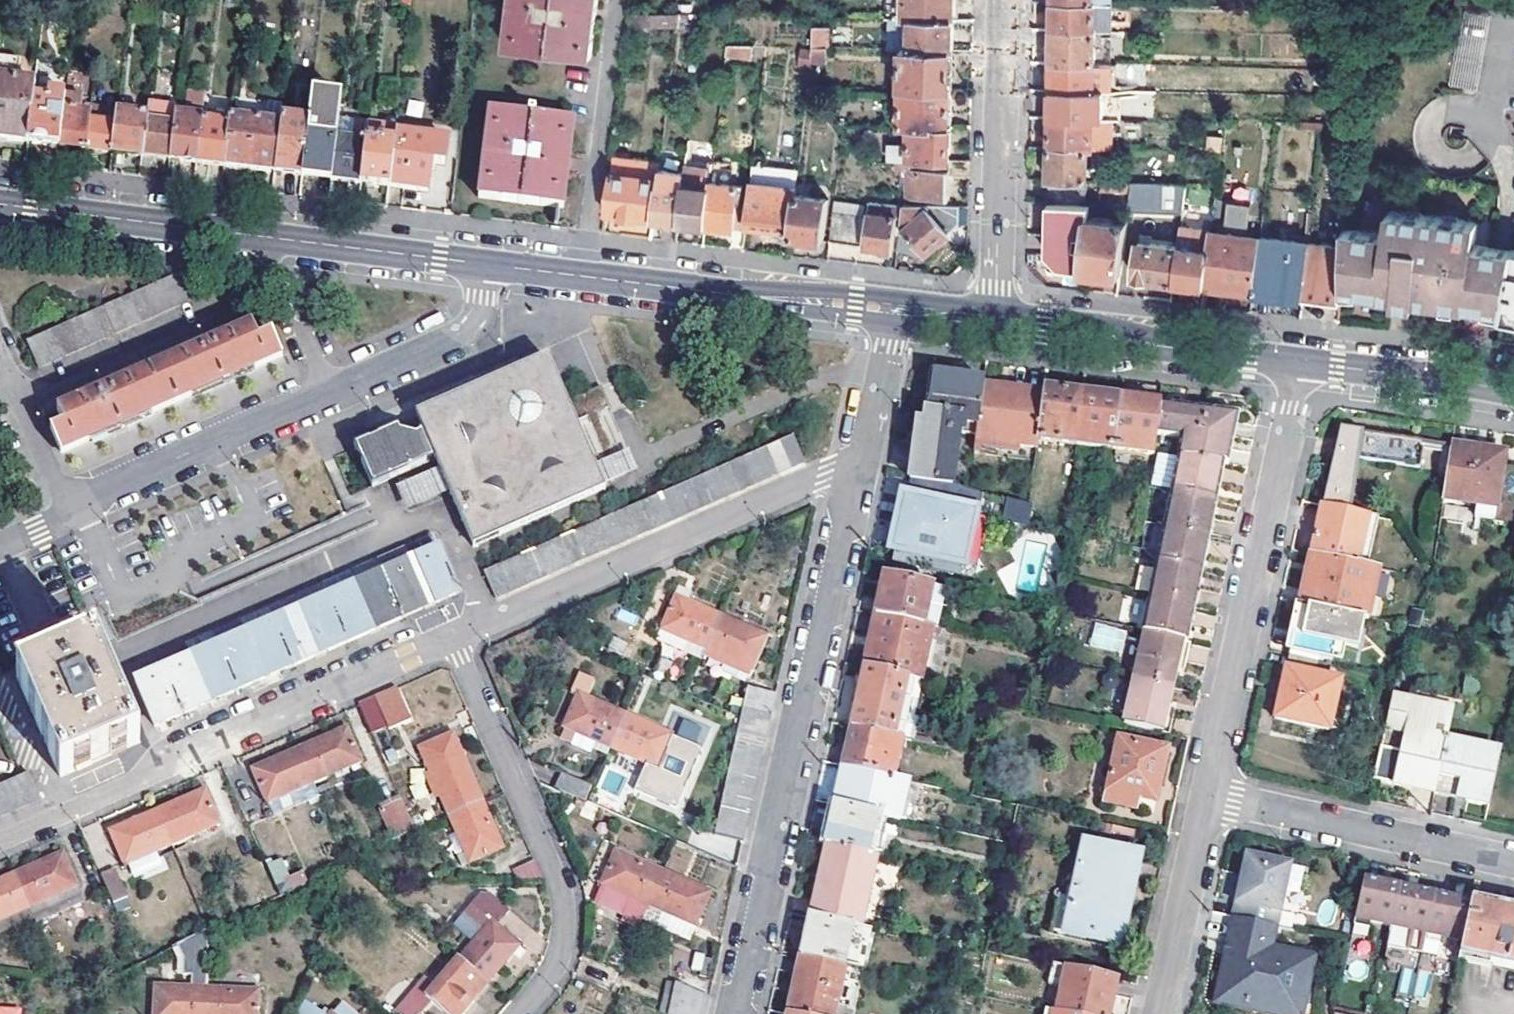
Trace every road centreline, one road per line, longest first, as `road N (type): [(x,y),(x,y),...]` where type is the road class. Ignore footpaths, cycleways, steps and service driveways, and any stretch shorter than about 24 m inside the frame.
road 1 (residential): [(736,1013),(843,522),(866,454)]
road 2 (residential): [(0,841),(452,634)]
road 3 (residential): [(452,634),(866,454)]
road 4 (residential): [(1299,363),(1206,794)]
road 5 (tertiary): [(486,264),(898,308)]
road 6 (residential): [(519,1013),(552,972),(565,911),(452,634)]
road 7 (residential): [(1003,0),(995,321)]
road 8 (residential): [(1206,794),(1513,862)]
road 9 (tertiary): [(995,321),(1299,363)]
road 10 (residential): [(70,514),(330,390)]
road 11 (tertiary): [(0,204),(261,236)]
road 12 (tertiary): [(261,236),(486,264)]
road 13 (residential): [(1206,794),(1159,1013)]
road 14 (residential): [(330,390),(467,329),(480,311),(486,264)]
road 15 (tertiary): [(1299,363),(1513,391)]
road 16 (residential): [(0,350),(70,514)]
road 17 (residential): [(261,236),(330,390)]
road 18 (residential): [(866,454),(898,308)]

